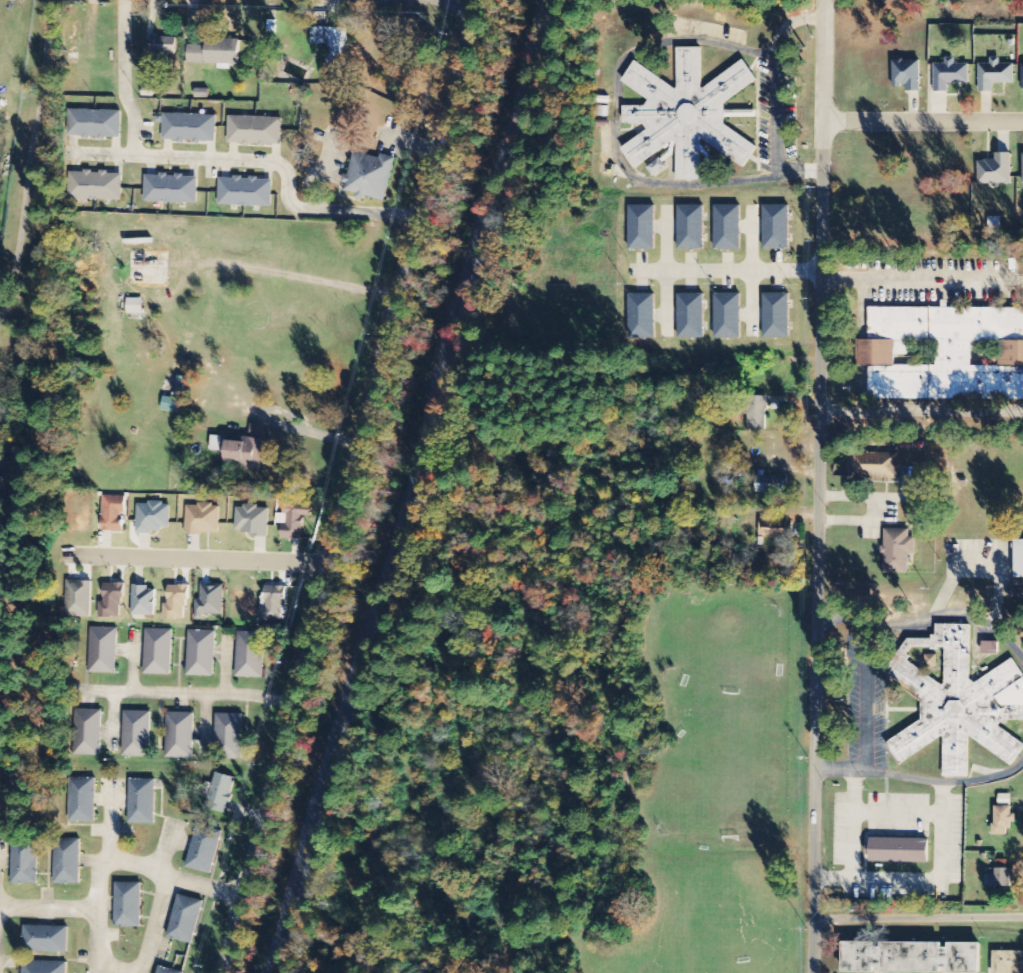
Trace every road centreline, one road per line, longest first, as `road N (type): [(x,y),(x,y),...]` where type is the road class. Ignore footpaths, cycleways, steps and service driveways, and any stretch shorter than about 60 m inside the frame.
road 1 (tertiary): [(221,972),(418,215),(461,0)]
road 2 (residential): [(813,972),(824,0)]
road 3 (residential): [(418,215),(302,210),(286,171),(265,160),(67,151)]
road 4 (residential): [(327,565),(63,555)]
road 5 (residential): [(1022,921),(814,921)]
road 6 (residential): [(823,121),(1022,121)]
road 7 (residential): [(124,0),(133,154)]

